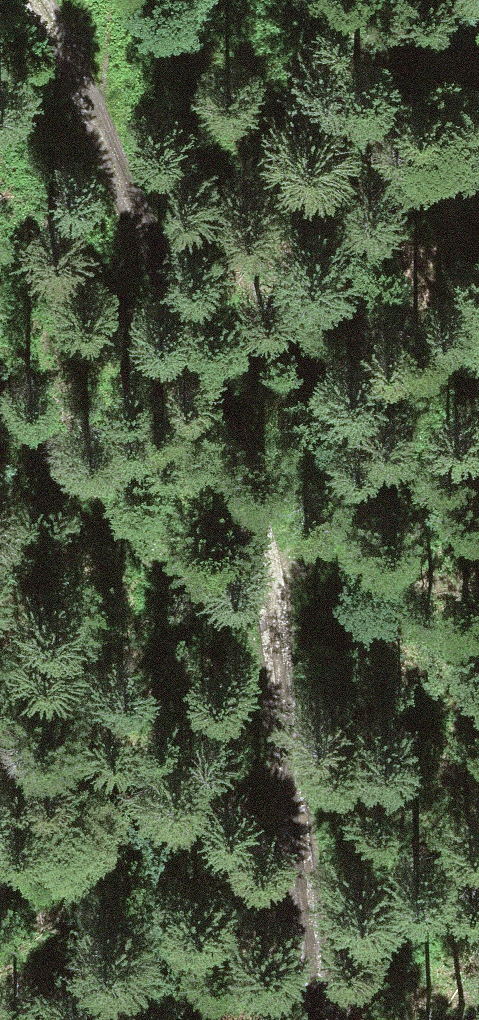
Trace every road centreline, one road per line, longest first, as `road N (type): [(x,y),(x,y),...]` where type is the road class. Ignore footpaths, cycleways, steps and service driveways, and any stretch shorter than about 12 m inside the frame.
road 1 (track): [(267,1019),(258,882),(145,436),(0,35)]
road 2 (track): [(478,301),(203,666)]

